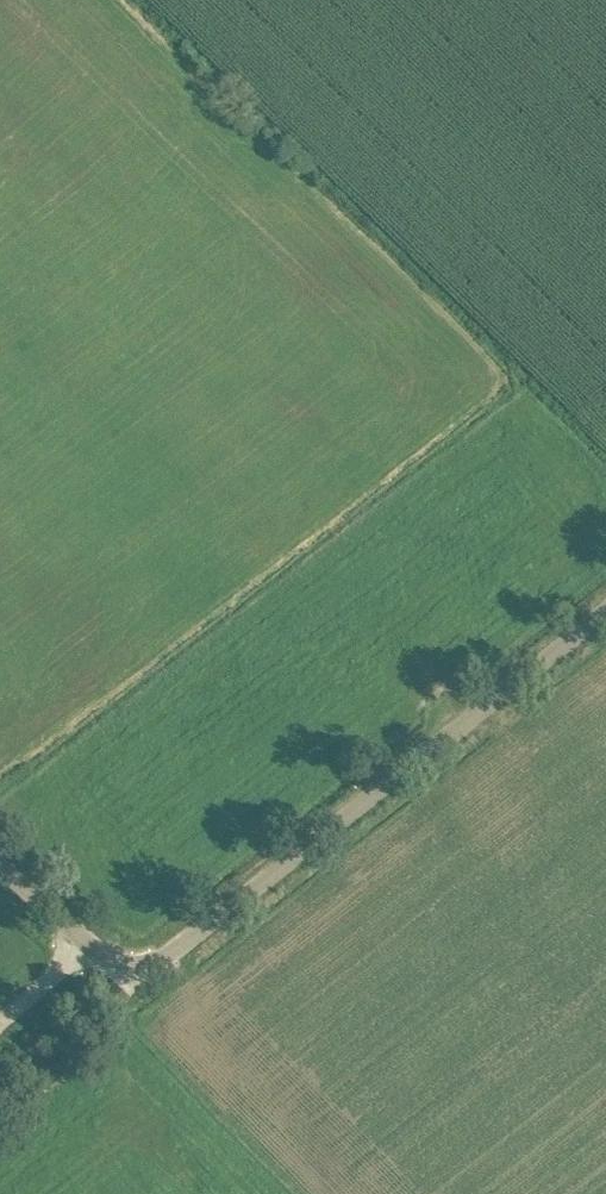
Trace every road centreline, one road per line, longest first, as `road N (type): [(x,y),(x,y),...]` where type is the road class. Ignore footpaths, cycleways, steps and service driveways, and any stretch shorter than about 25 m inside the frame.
road 1 (unclassified): [(0,863),(93,946),(145,967),(605,610)]

